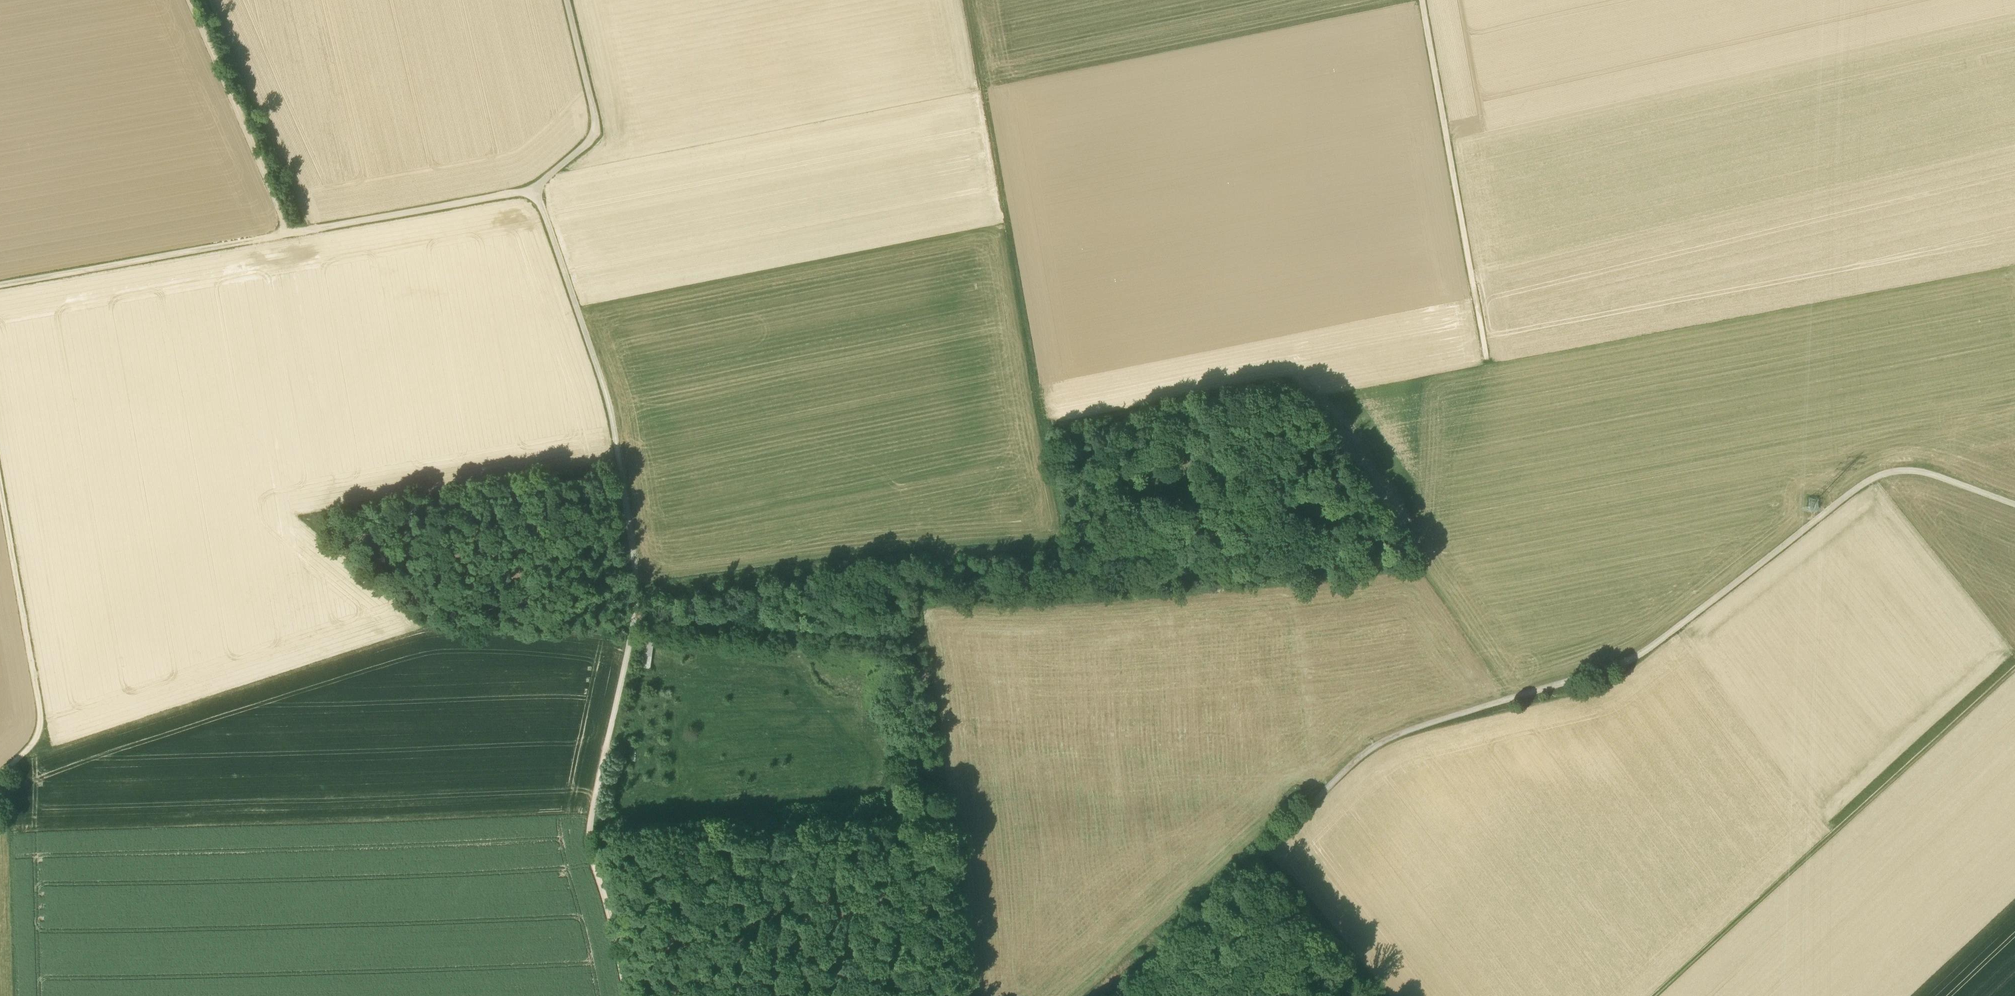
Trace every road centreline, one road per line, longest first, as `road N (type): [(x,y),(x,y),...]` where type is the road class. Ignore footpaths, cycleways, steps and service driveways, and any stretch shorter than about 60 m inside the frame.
road 1 (track): [(2014,507),(1892,474),(1851,494),(1631,664),(1356,754),(1114,995)]
road 2 (track): [(567,0),(598,131),(535,189),(610,405),(636,607),(589,837),(626,995)]
road 3 (track): [(0,286),(535,189)]
road 4 (track): [(1422,0),(1486,358)]
road 5 (track): [(0,775),(43,734),(0,491)]
road 6 (track): [(290,233),(189,0)]

